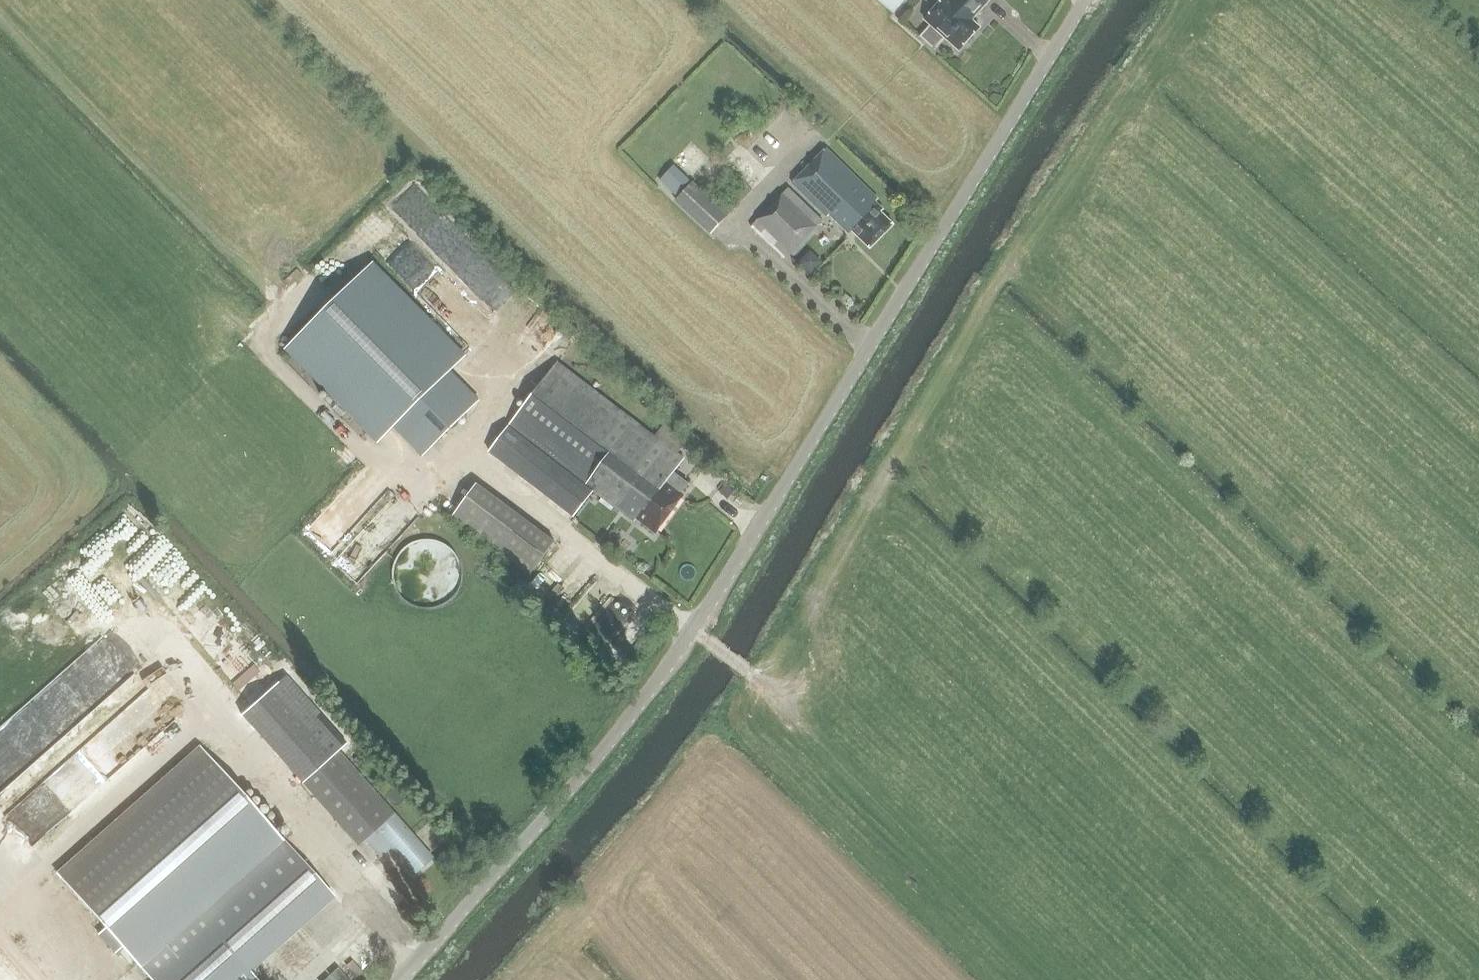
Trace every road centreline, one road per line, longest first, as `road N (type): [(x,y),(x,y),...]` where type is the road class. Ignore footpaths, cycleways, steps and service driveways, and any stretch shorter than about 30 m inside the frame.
road 1 (unclassified): [(399,979),(625,722),(696,628),(1085,0)]

